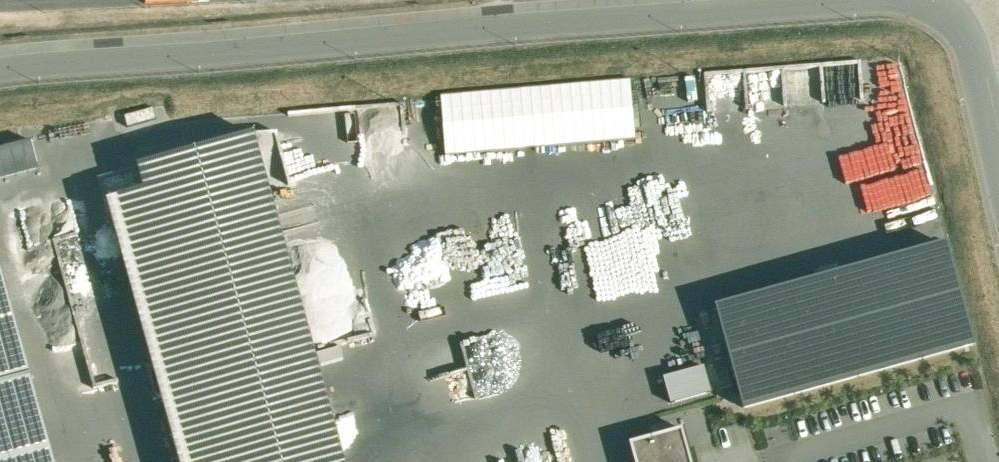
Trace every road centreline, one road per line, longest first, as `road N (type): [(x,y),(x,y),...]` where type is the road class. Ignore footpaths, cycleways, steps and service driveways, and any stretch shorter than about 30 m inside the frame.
road 1 (unclassified): [(870,0),(0,71)]
road 2 (unclassified): [(998,168),(973,54),(938,8),(886,0)]

